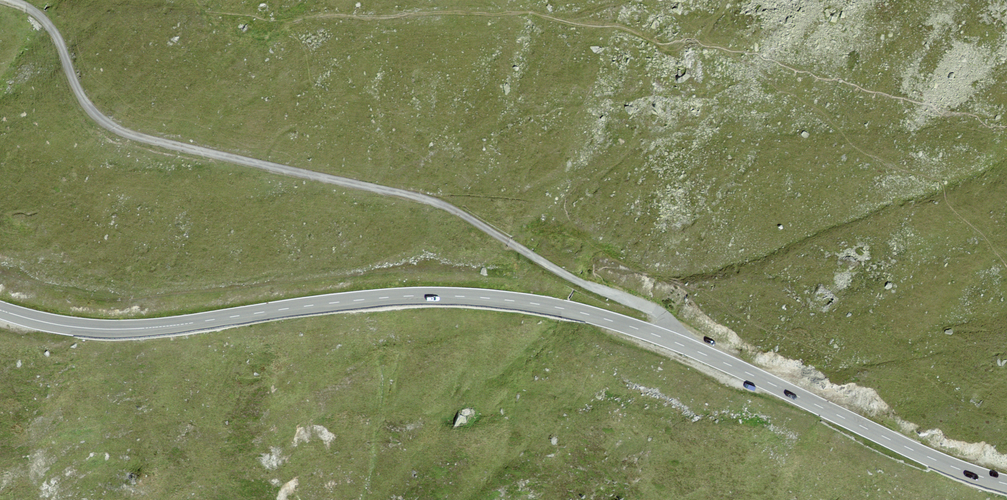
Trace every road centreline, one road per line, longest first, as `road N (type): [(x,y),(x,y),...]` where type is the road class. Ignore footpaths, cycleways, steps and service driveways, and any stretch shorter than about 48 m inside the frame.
road 1 (primary): [(1006,483),(938,461),(669,339),(547,305),(405,296),(119,329),(0,309)]
road 2 (track): [(669,339),(668,320),(656,311),(551,268),(431,199),(126,133),(81,96),(53,30),(12,0)]

